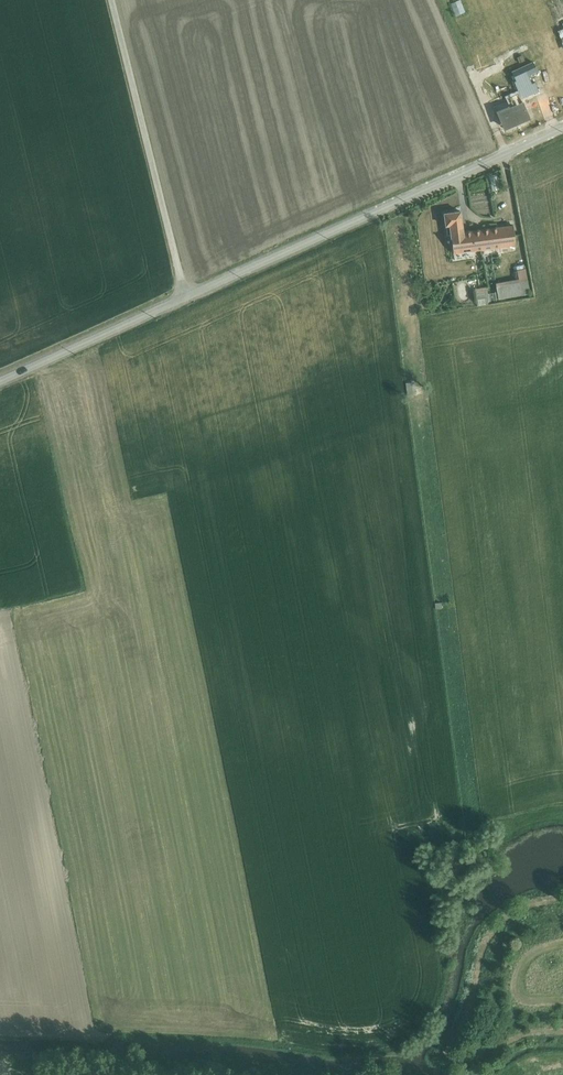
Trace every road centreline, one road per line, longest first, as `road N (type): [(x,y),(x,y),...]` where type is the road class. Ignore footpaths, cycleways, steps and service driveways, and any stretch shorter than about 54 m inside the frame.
road 1 (unclassified): [(562,126),(0,380)]
road 2 (track): [(111,0),(186,296)]

